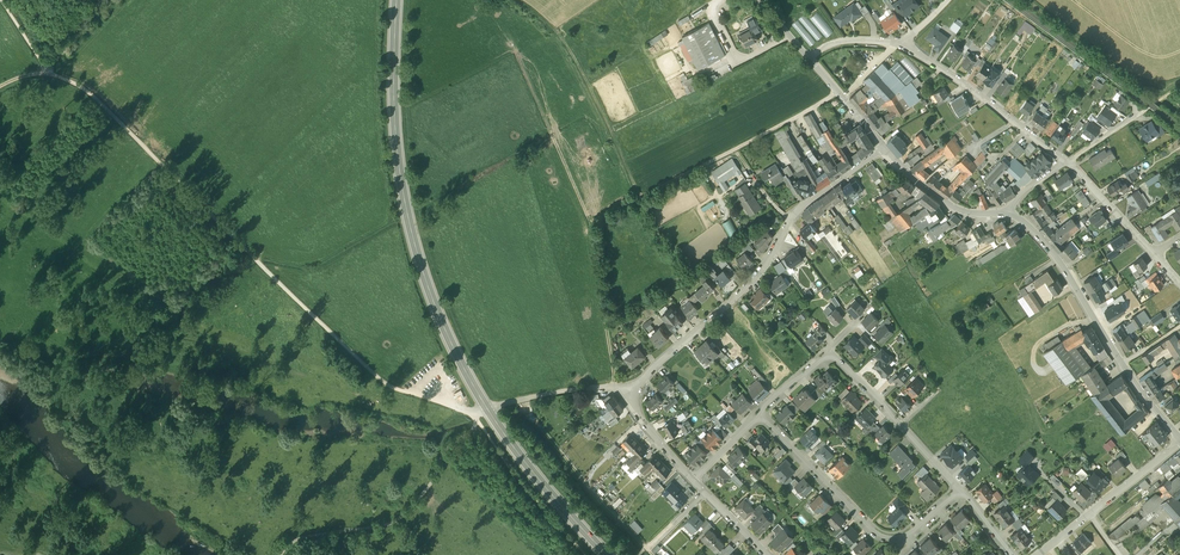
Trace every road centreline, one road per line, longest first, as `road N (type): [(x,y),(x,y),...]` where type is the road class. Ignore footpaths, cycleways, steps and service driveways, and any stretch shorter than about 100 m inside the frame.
road 1 (secondary): [(608,554),(488,408),(435,305),(396,133),(396,0)]
road 2 (track): [(385,386),(76,82),(48,73),(1,0)]
road 3 (residential): [(693,481),(640,419),(640,382),(751,282),(799,209),(881,147)]
road 4 (track): [(839,93),(590,225),(612,385)]
road 5 (residential): [(761,416),(889,538),(913,532),(959,492)]
road 6 (track): [(479,423),(446,449),(432,482),(397,521),(300,538),(280,554)]
road 7 (track): [(520,400),(652,554)]
road 8 (residential): [(903,45),(1066,162)]
road 9 (residential): [(1121,364),(1053,252),(1009,215)]
road 10 (track): [(518,54),(592,224)]
road 11 (track): [(1032,0),(1179,112)]
road 12 (residential): [(1179,442),(1039,554)]
road 13 (track): [(583,554),(479,423)]
road 14 (residential): [(1009,215),(956,208),(881,147)]
road 15 (track): [(488,408),(582,388),(635,391)]
road 16 (track): [(640,197),(587,80)]
road 17 (residential): [(1066,162),(1153,252)]

